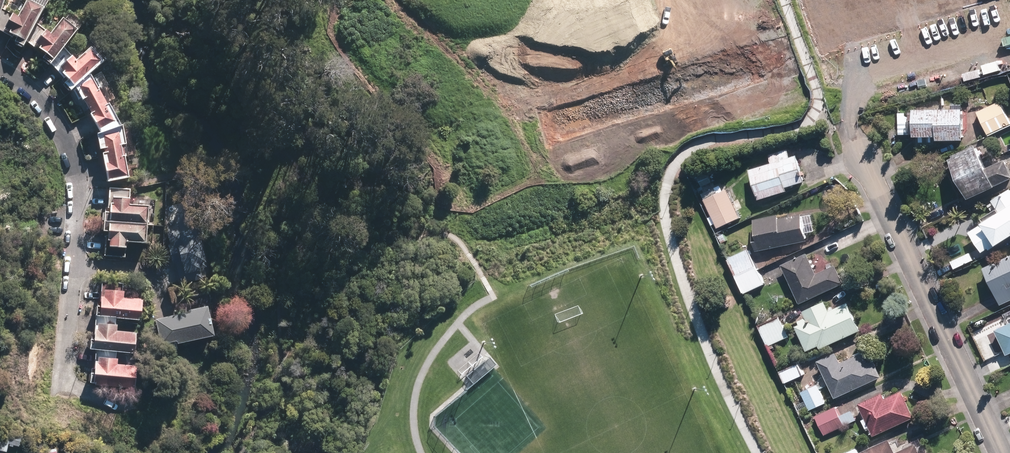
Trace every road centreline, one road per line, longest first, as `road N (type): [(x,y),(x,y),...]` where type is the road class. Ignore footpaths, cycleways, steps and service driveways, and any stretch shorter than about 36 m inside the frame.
road 1 (residential): [(999,452),(795,20)]
road 2 (motorway): [(381,452),(329,0)]
road 3 (motorway): [(384,0),(435,452)]
road 4 (residential): [(64,383),(76,172),(49,111),(0,71)]

